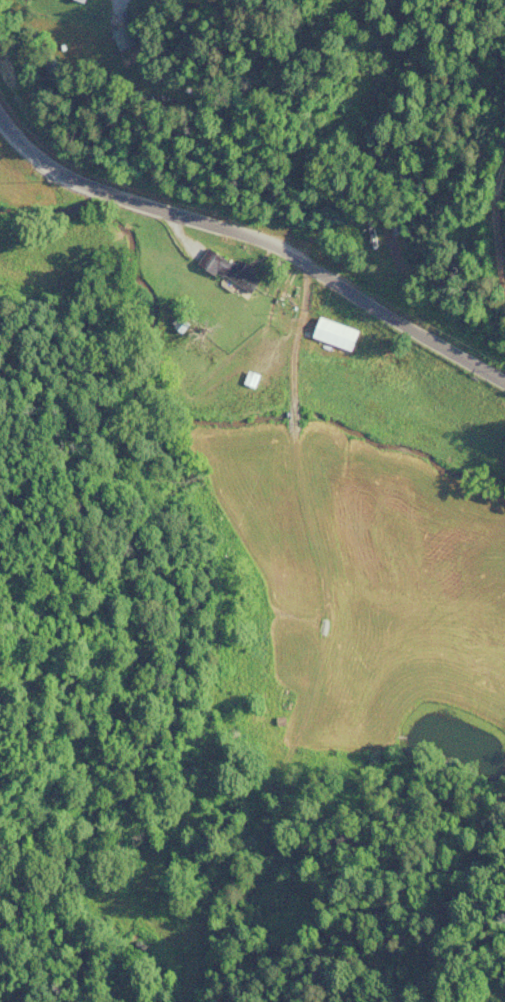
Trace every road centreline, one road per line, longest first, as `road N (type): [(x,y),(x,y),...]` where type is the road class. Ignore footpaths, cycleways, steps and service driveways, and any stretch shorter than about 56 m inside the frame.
road 1 (tertiary): [(504,383),(288,252),(67,178),(0,127)]

